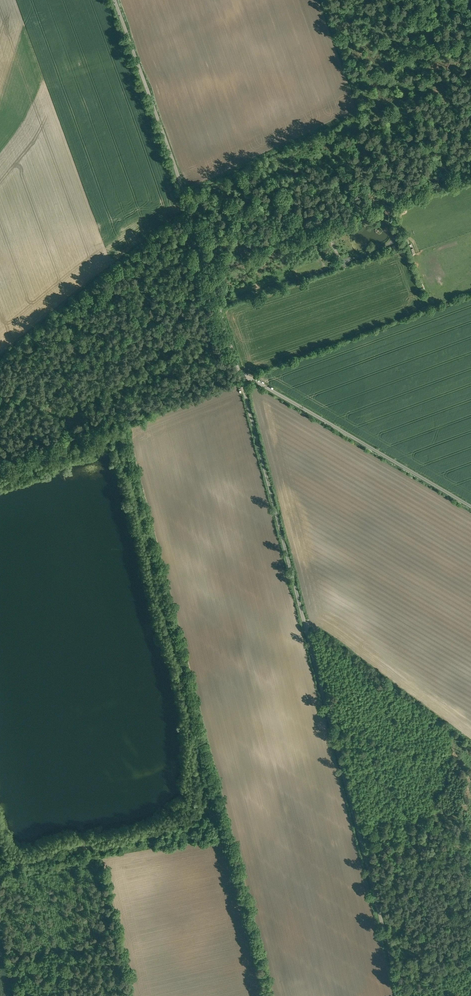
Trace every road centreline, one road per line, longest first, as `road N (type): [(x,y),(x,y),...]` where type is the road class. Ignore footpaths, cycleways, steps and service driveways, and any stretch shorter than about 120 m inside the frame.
road 1 (unclassified): [(241,378),(403,995)]
road 2 (unclassified): [(110,0),(241,378)]
road 3 (unclassified): [(241,378),(470,506)]

